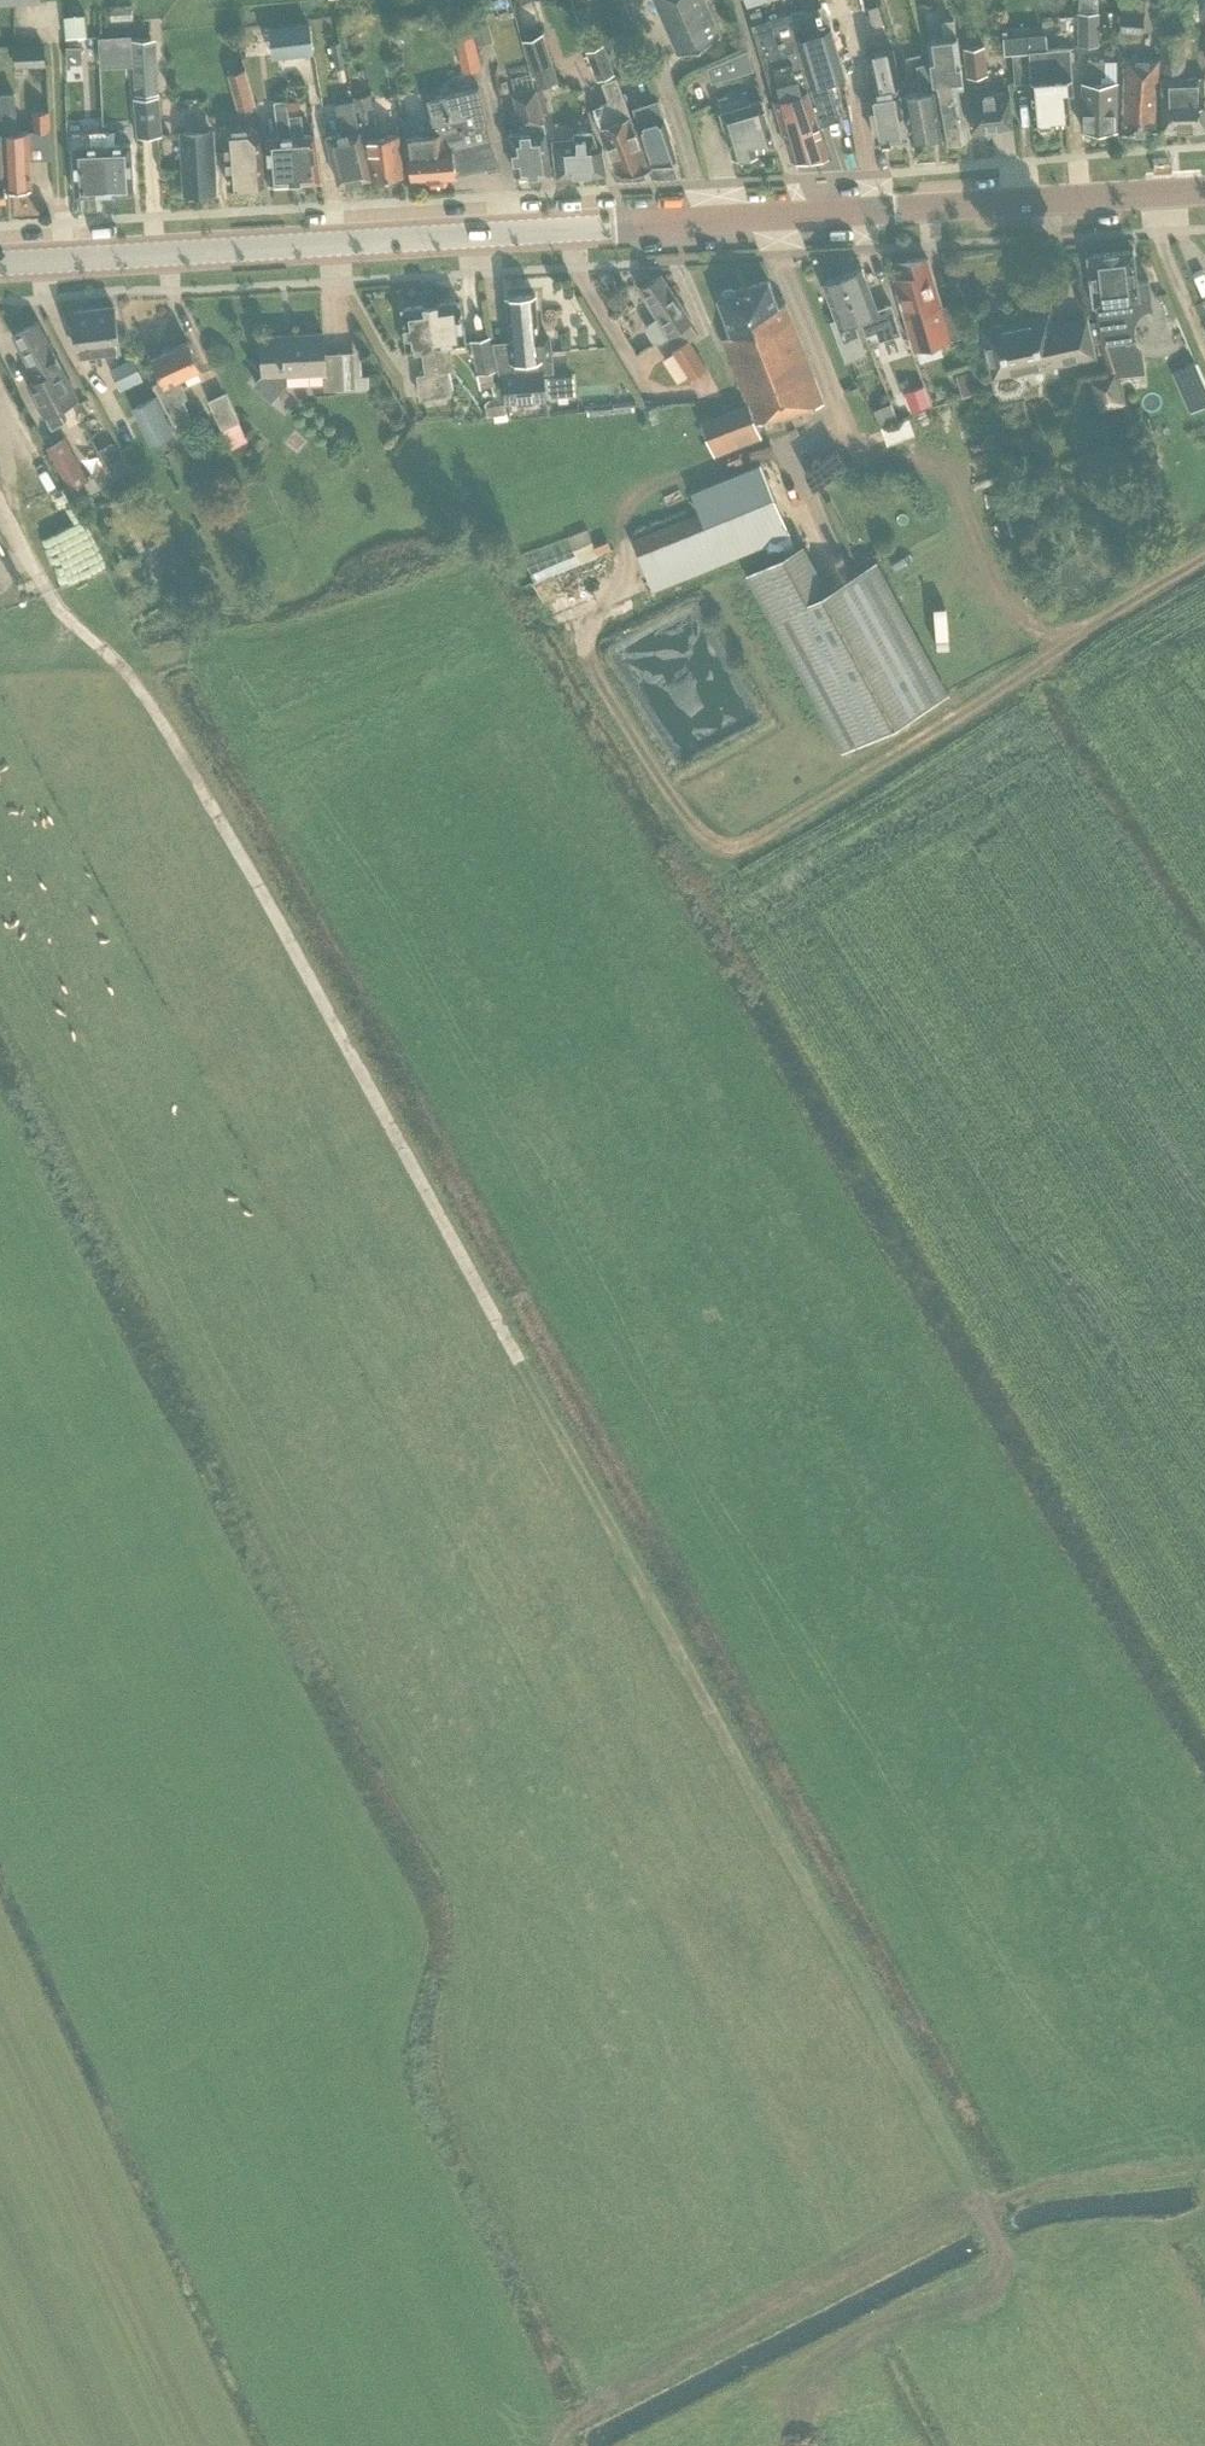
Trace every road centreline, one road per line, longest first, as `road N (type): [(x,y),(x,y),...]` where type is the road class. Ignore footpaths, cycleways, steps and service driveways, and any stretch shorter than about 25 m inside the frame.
road 1 (secondary): [(0,263),(1204,192)]

